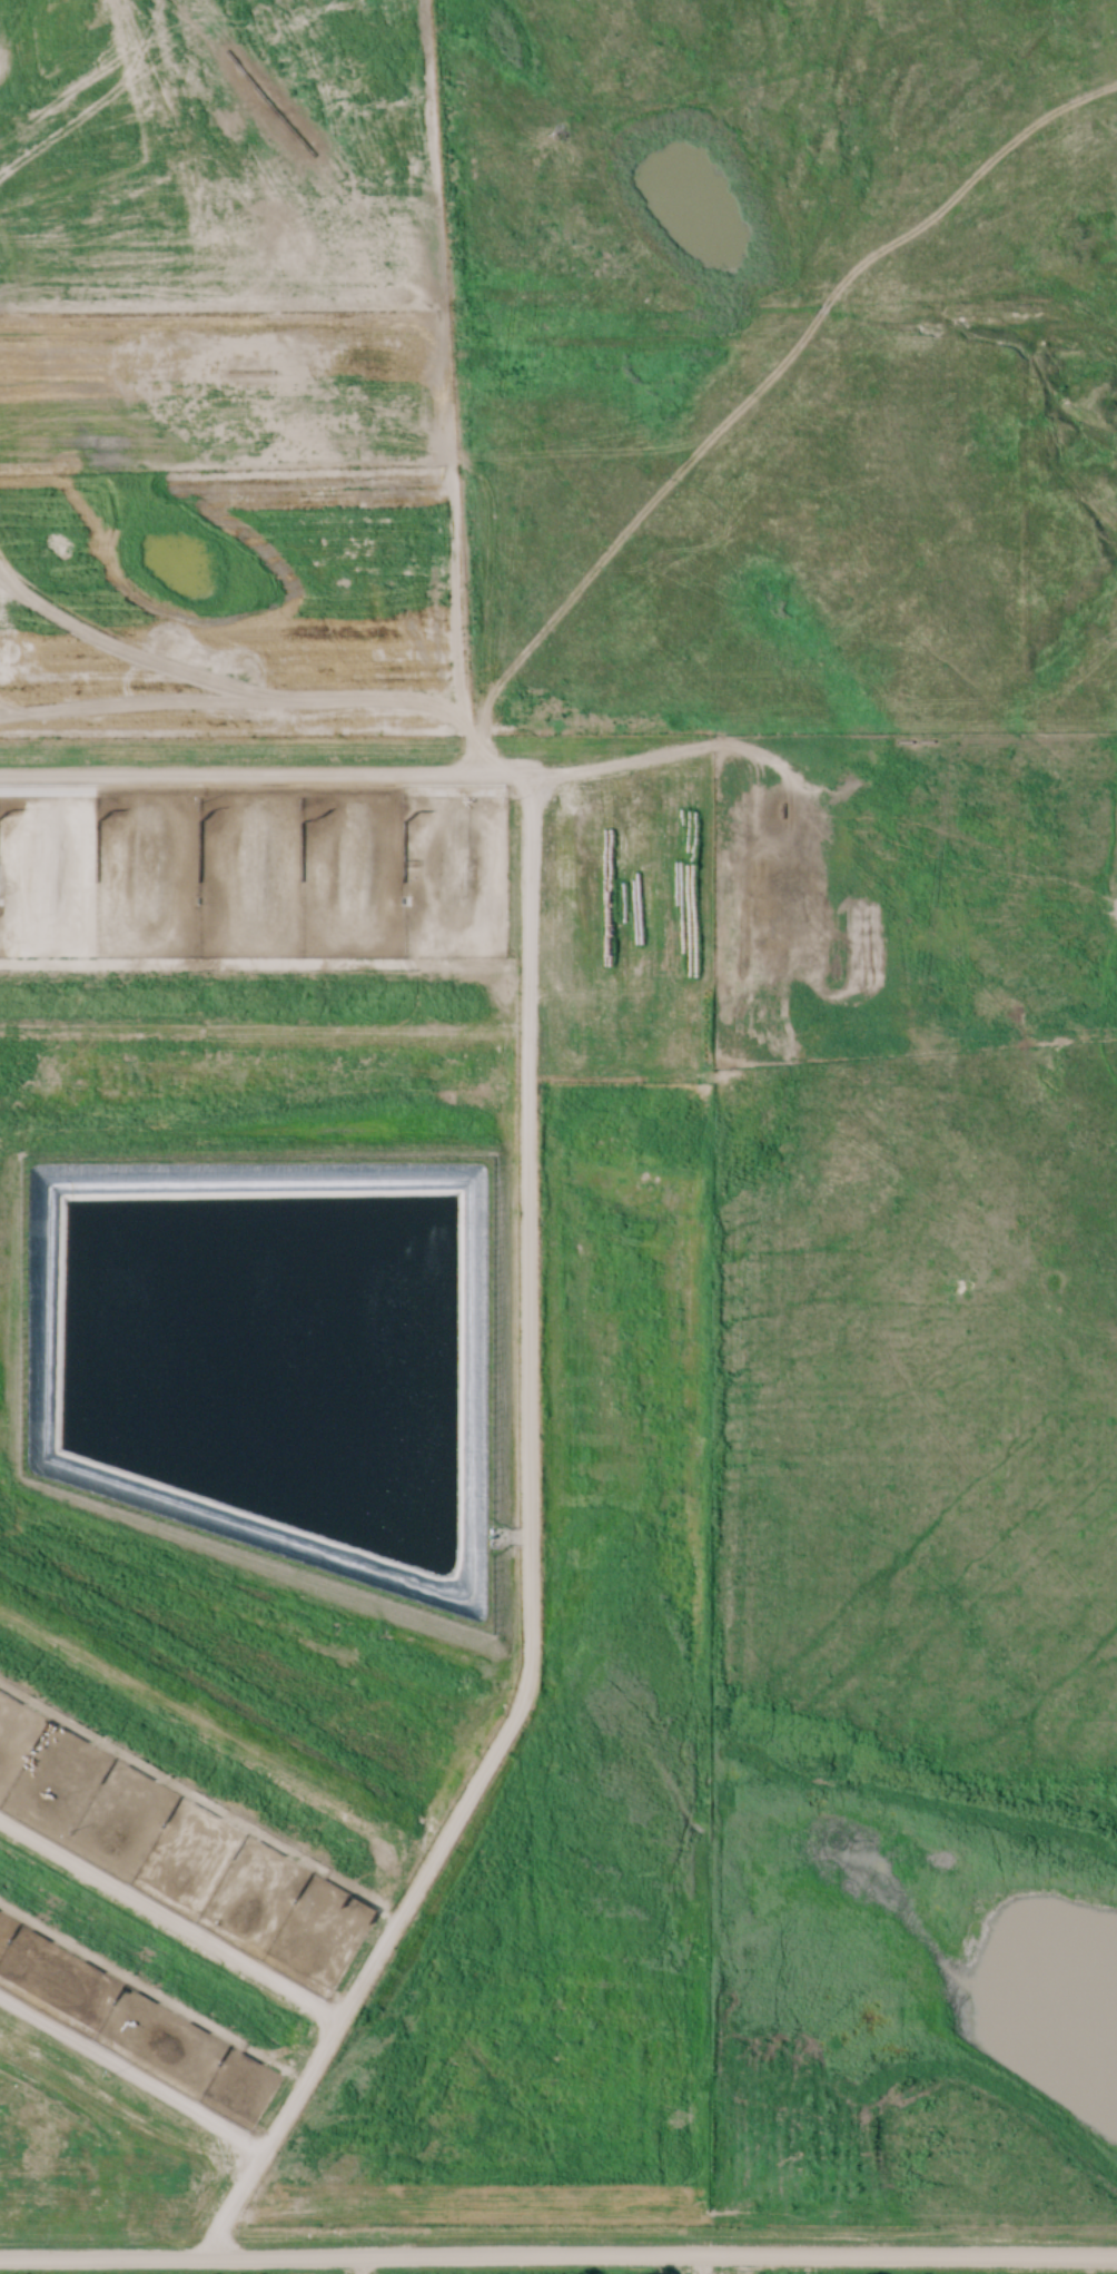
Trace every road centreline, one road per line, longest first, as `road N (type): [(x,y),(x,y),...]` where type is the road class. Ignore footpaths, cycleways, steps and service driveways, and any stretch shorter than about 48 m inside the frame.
road 1 (residential): [(1116,2257),(594,2248),(0,2256)]

